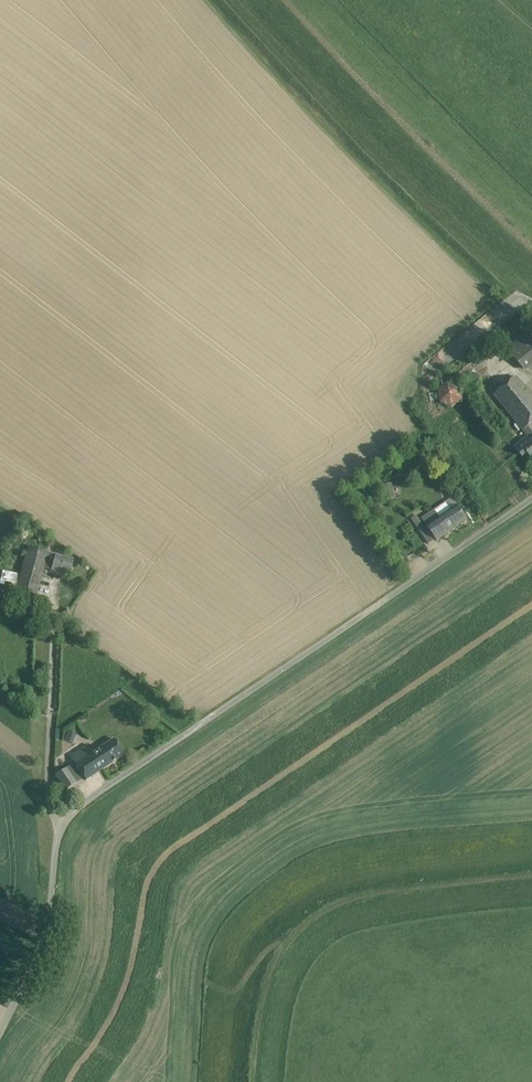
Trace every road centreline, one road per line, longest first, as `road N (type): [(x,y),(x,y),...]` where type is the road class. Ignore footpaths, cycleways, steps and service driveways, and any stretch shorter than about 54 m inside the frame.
road 1 (unclassified): [(0,1031),(43,938),(58,840),(74,810),(531,498)]

